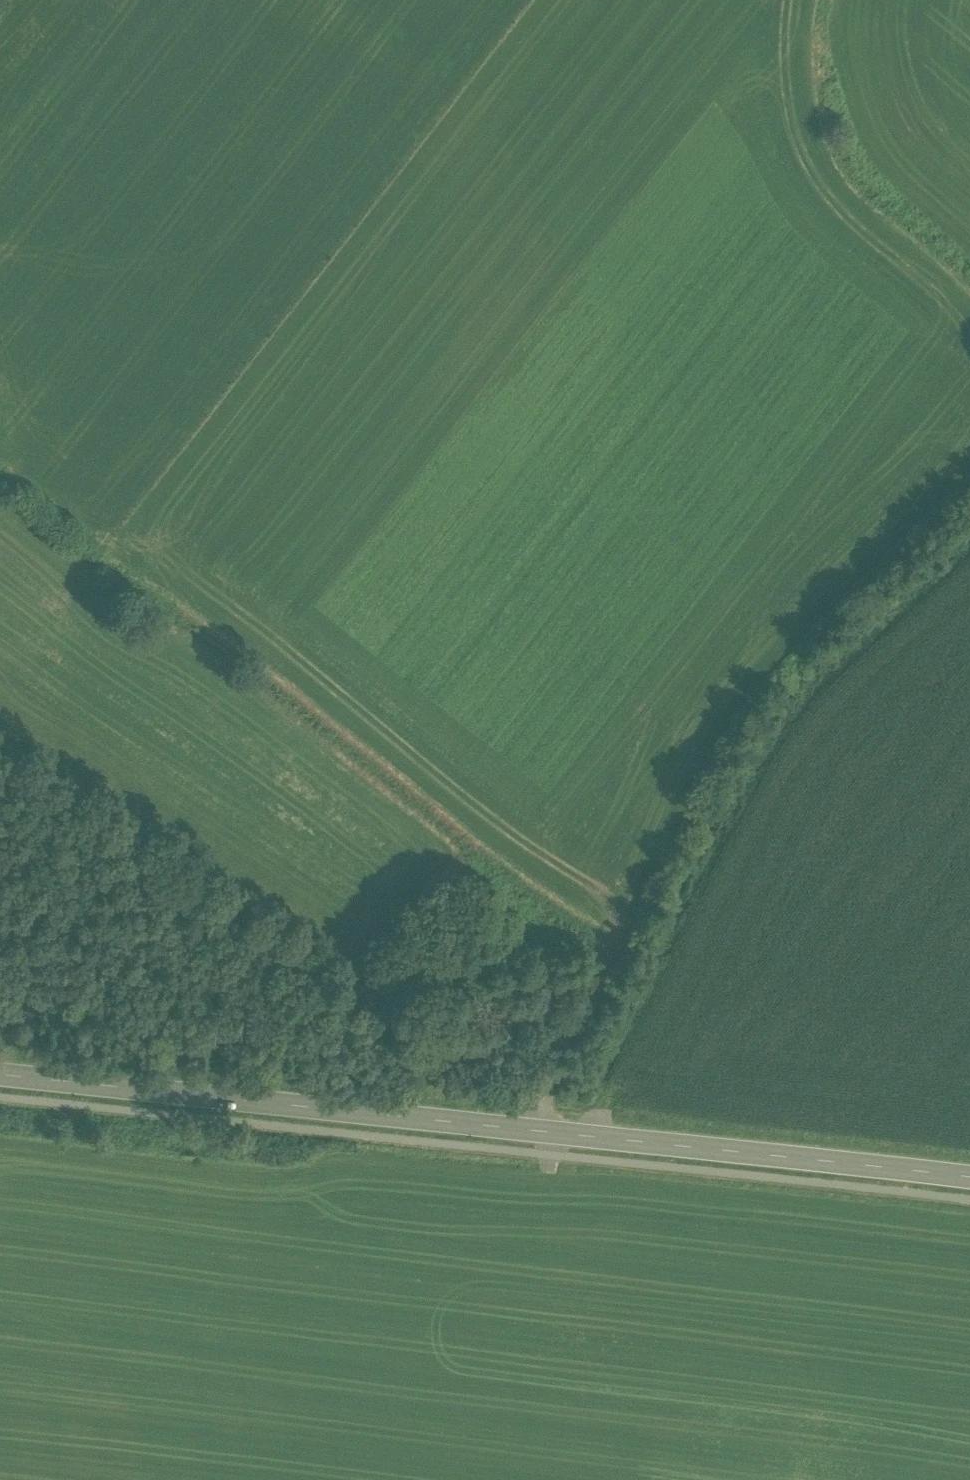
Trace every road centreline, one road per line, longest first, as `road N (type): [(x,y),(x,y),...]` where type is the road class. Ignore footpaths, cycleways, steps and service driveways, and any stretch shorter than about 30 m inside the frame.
road 1 (secondary): [(969,1176),(0,1073)]

